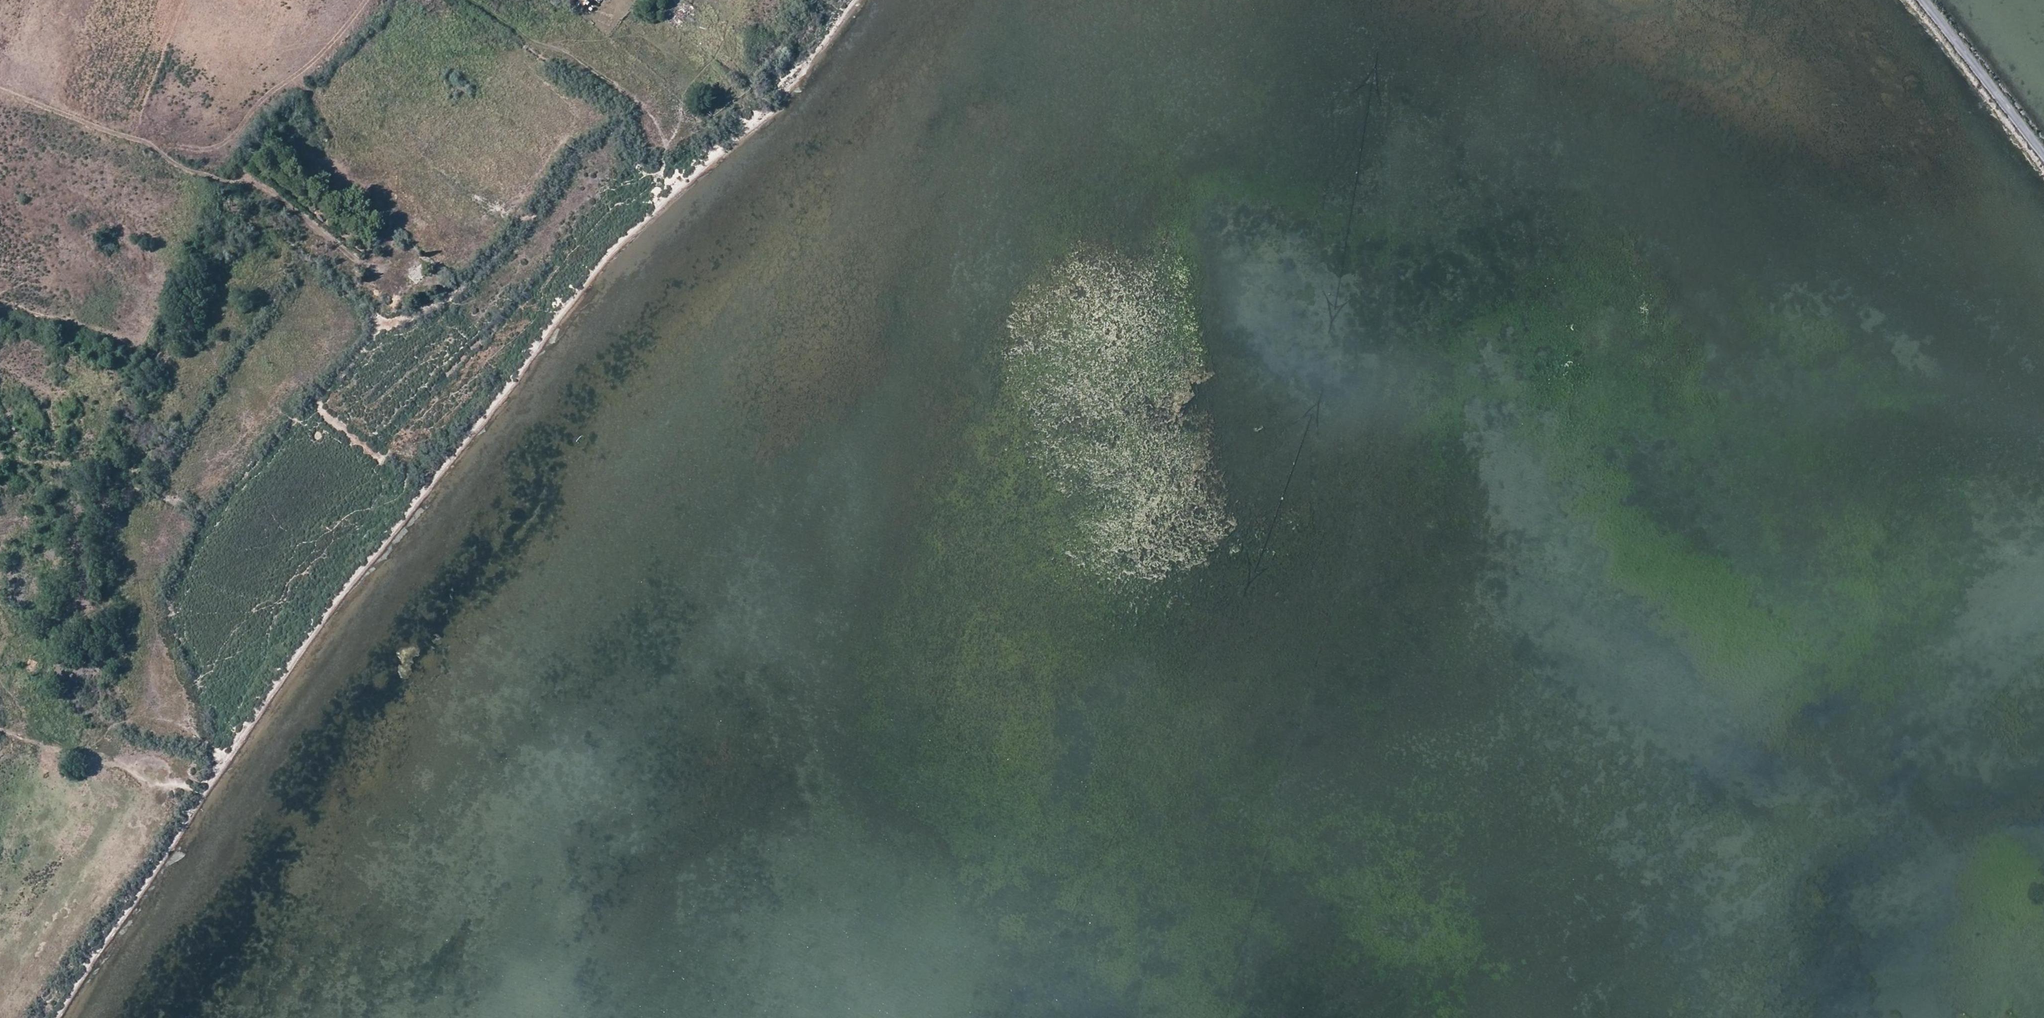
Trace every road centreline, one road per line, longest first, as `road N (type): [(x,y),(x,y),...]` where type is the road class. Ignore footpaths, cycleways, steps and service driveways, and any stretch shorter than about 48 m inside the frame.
road 1 (track): [(0,90),(147,145),(228,186)]
road 2 (unclassified): [(1921,0),(2043,156)]

